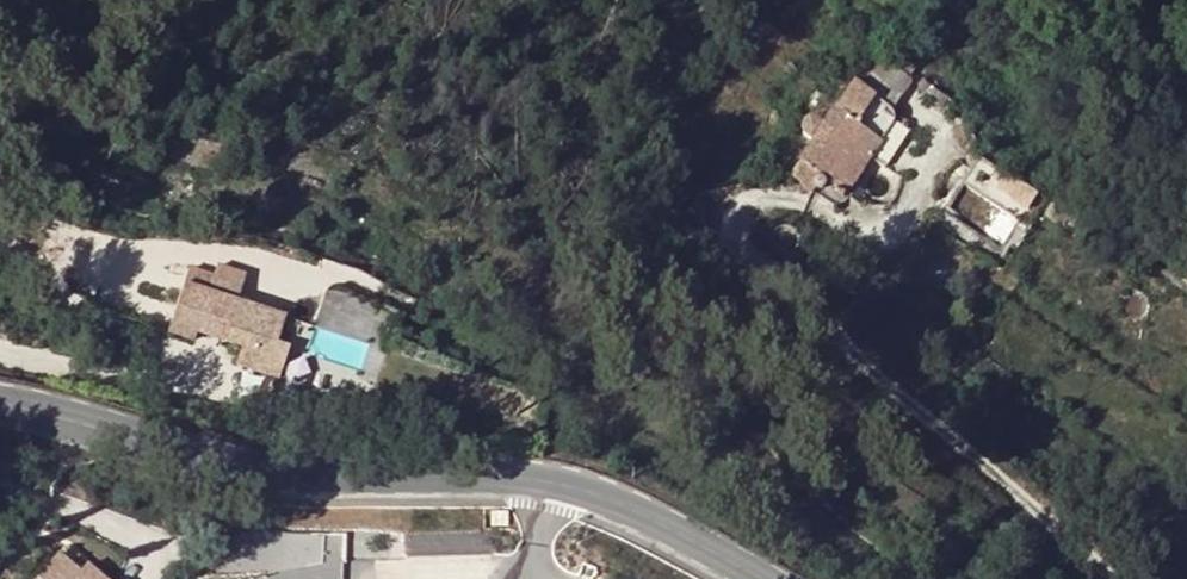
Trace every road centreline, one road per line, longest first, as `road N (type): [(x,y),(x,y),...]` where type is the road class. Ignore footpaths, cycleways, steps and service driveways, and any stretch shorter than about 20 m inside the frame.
road 1 (tertiary): [(557,481),(277,472),(0,400)]
road 2 (tertiary): [(767,578),(641,510),(557,481)]
road 3 (residential): [(346,572),(476,568),(533,576)]

